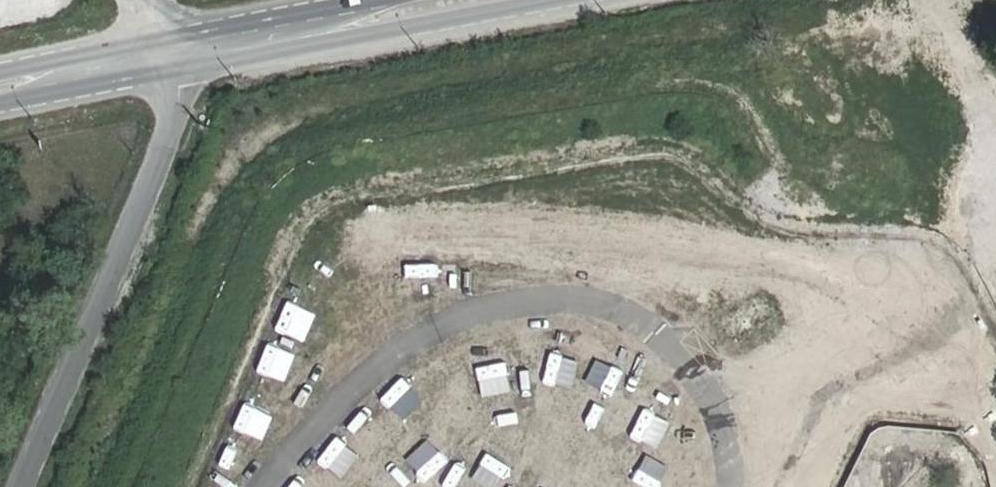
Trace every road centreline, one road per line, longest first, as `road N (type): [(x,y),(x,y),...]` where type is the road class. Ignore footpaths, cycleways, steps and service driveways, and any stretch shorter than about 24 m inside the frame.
road 1 (tertiary): [(25,486),(172,133),(183,89),(177,54)]
road 2 (secondary): [(459,0),(177,54)]
road 3 (secondary): [(177,54),(0,88)]

